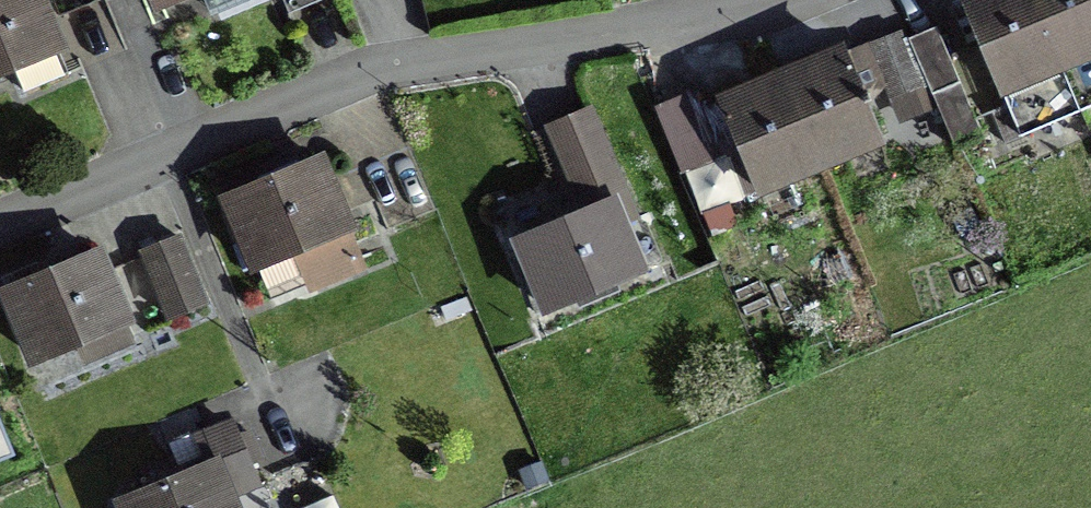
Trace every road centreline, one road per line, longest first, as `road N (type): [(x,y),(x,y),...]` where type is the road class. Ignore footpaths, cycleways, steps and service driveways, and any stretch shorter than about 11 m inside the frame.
road 1 (residential): [(0,218),(363,73),(416,59),(698,27),(785,0)]

